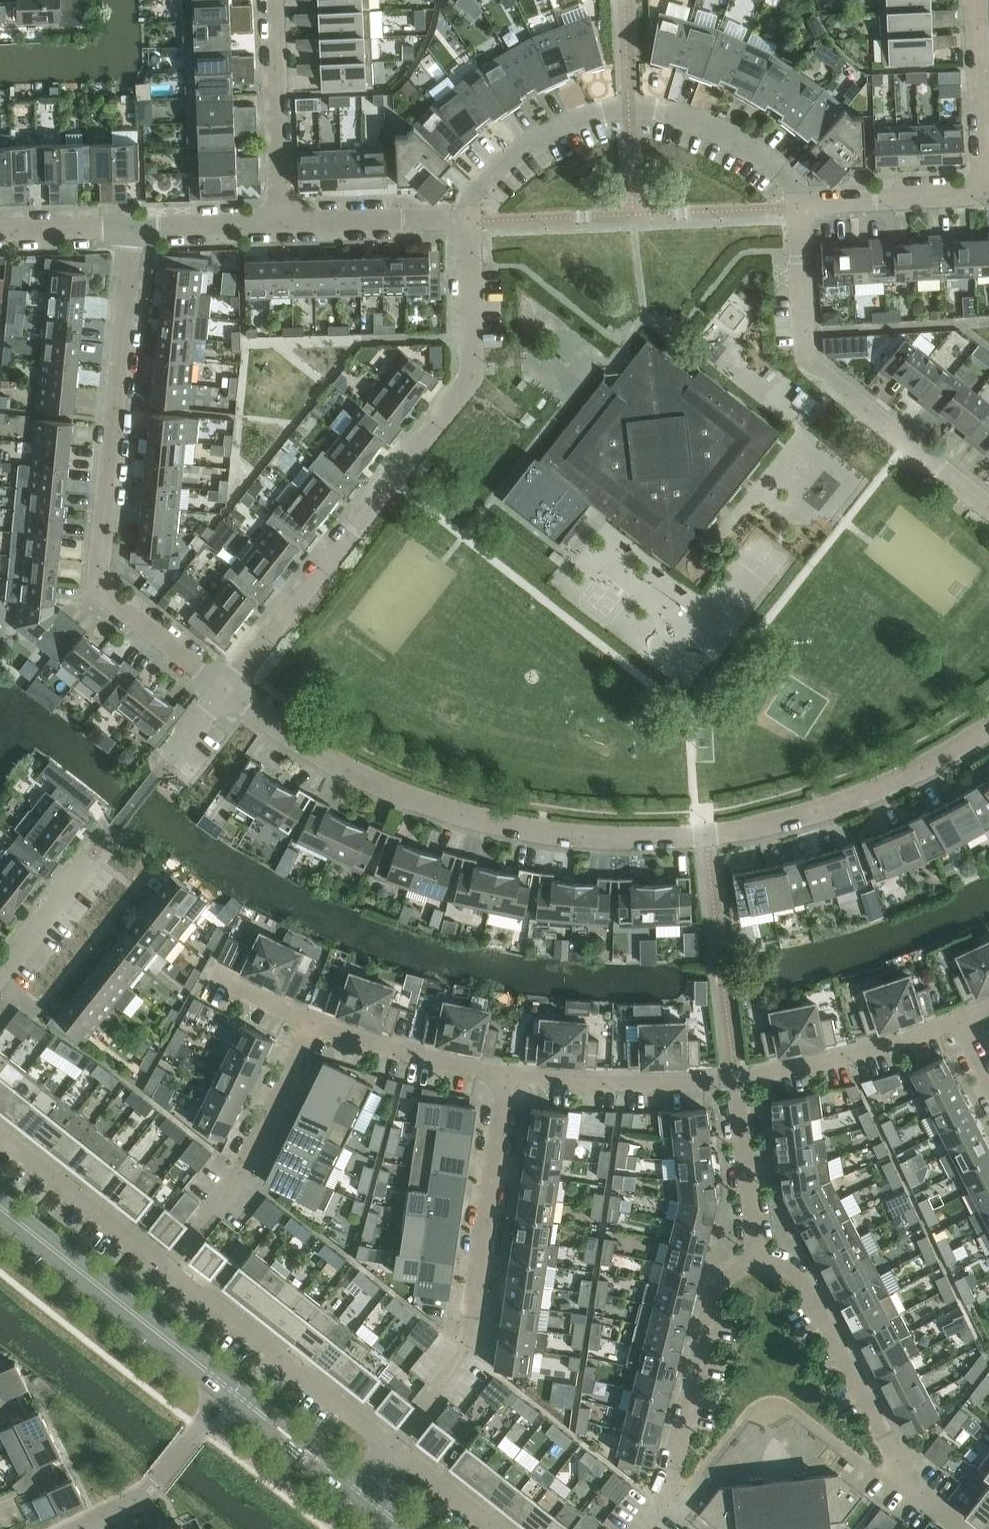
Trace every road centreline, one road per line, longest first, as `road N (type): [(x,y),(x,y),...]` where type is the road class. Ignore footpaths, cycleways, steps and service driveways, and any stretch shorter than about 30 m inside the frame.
road 1 (residential): [(988,726),(868,794),(705,835),(642,838),(510,827),(443,809),(308,747),(226,690)]
road 2 (residential): [(226,690),(472,376),(467,219)]
road 3 (residential): [(226,690),(98,586),(134,228)]
road 4 (residential): [(467,219),(469,197),(514,156),(569,123),(630,108),(691,118),(757,149),(794,181),(799,206)]
road 5 (residential): [(393,1443),(466,1348),(506,1080)]
road 6 (residential): [(988,510),(808,362),(799,206)]
road 7 (residential): [(757,1262),(809,1300),(904,1482),(959,1528)]
road 8 (residential): [(635,1528),(683,1465),(718,1304),(757,1262)]
road 9 (tertiary): [(232,1395),(0,1208)]
road 10 (residential): [(393,1443),(166,1262)]
road 11 (residential): [(312,1027),(234,1170),(166,1262)]
road 12 (residential): [(735,1078),(849,1056),(959,1021)]
road 13 (residential): [(735,1078),(616,1089),(506,1080)]
road 14 (residential): [(282,223),(272,0)]
road 15 (residential): [(166,1262),(0,1131)]
road 16 (residential): [(506,1080),(312,1027)]
road 17 (residential): [(91,1528),(150,1496),(232,1395)]
road 18 (residential): [(987,193),(978,0)]
road 19 (residential): [(799,206),(987,193)]
road 20 (residential): [(757,1262),(735,1078)]
road 21 (residential): [(282,223),(467,219)]
road 22 (tertiary): [(358,1491),(232,1395)]
road 23 (residential): [(134,228),(282,223)]
road 24 (residential): [(0,969),(91,859)]
road 25 (residential): [(501,1528),(393,1443)]
road 26 (residential): [(0,229),(134,228)]

